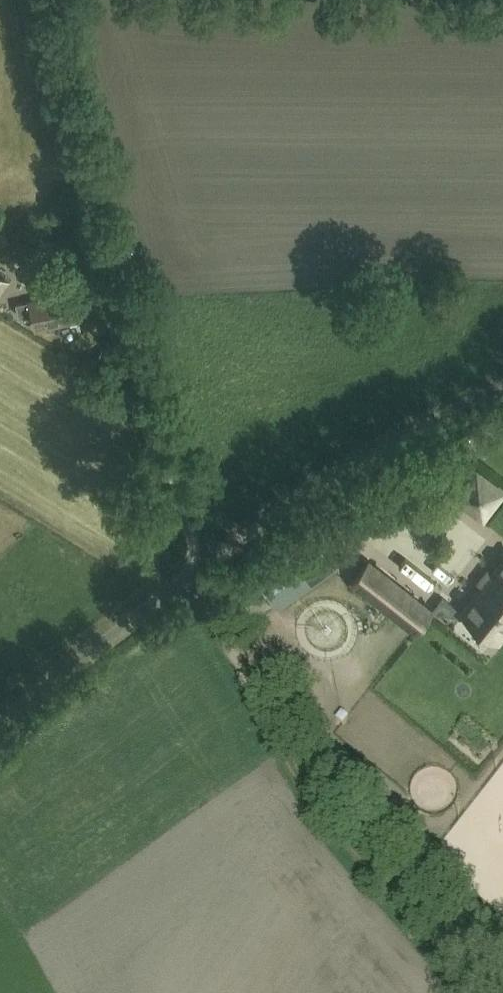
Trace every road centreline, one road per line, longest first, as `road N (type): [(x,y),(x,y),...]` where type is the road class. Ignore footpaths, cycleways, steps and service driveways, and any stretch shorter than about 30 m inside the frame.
road 1 (track): [(36,0),(220,638),(253,711),(305,786),(478,992)]
road 2 (unclassified): [(0,719),(312,491),(502,381)]

